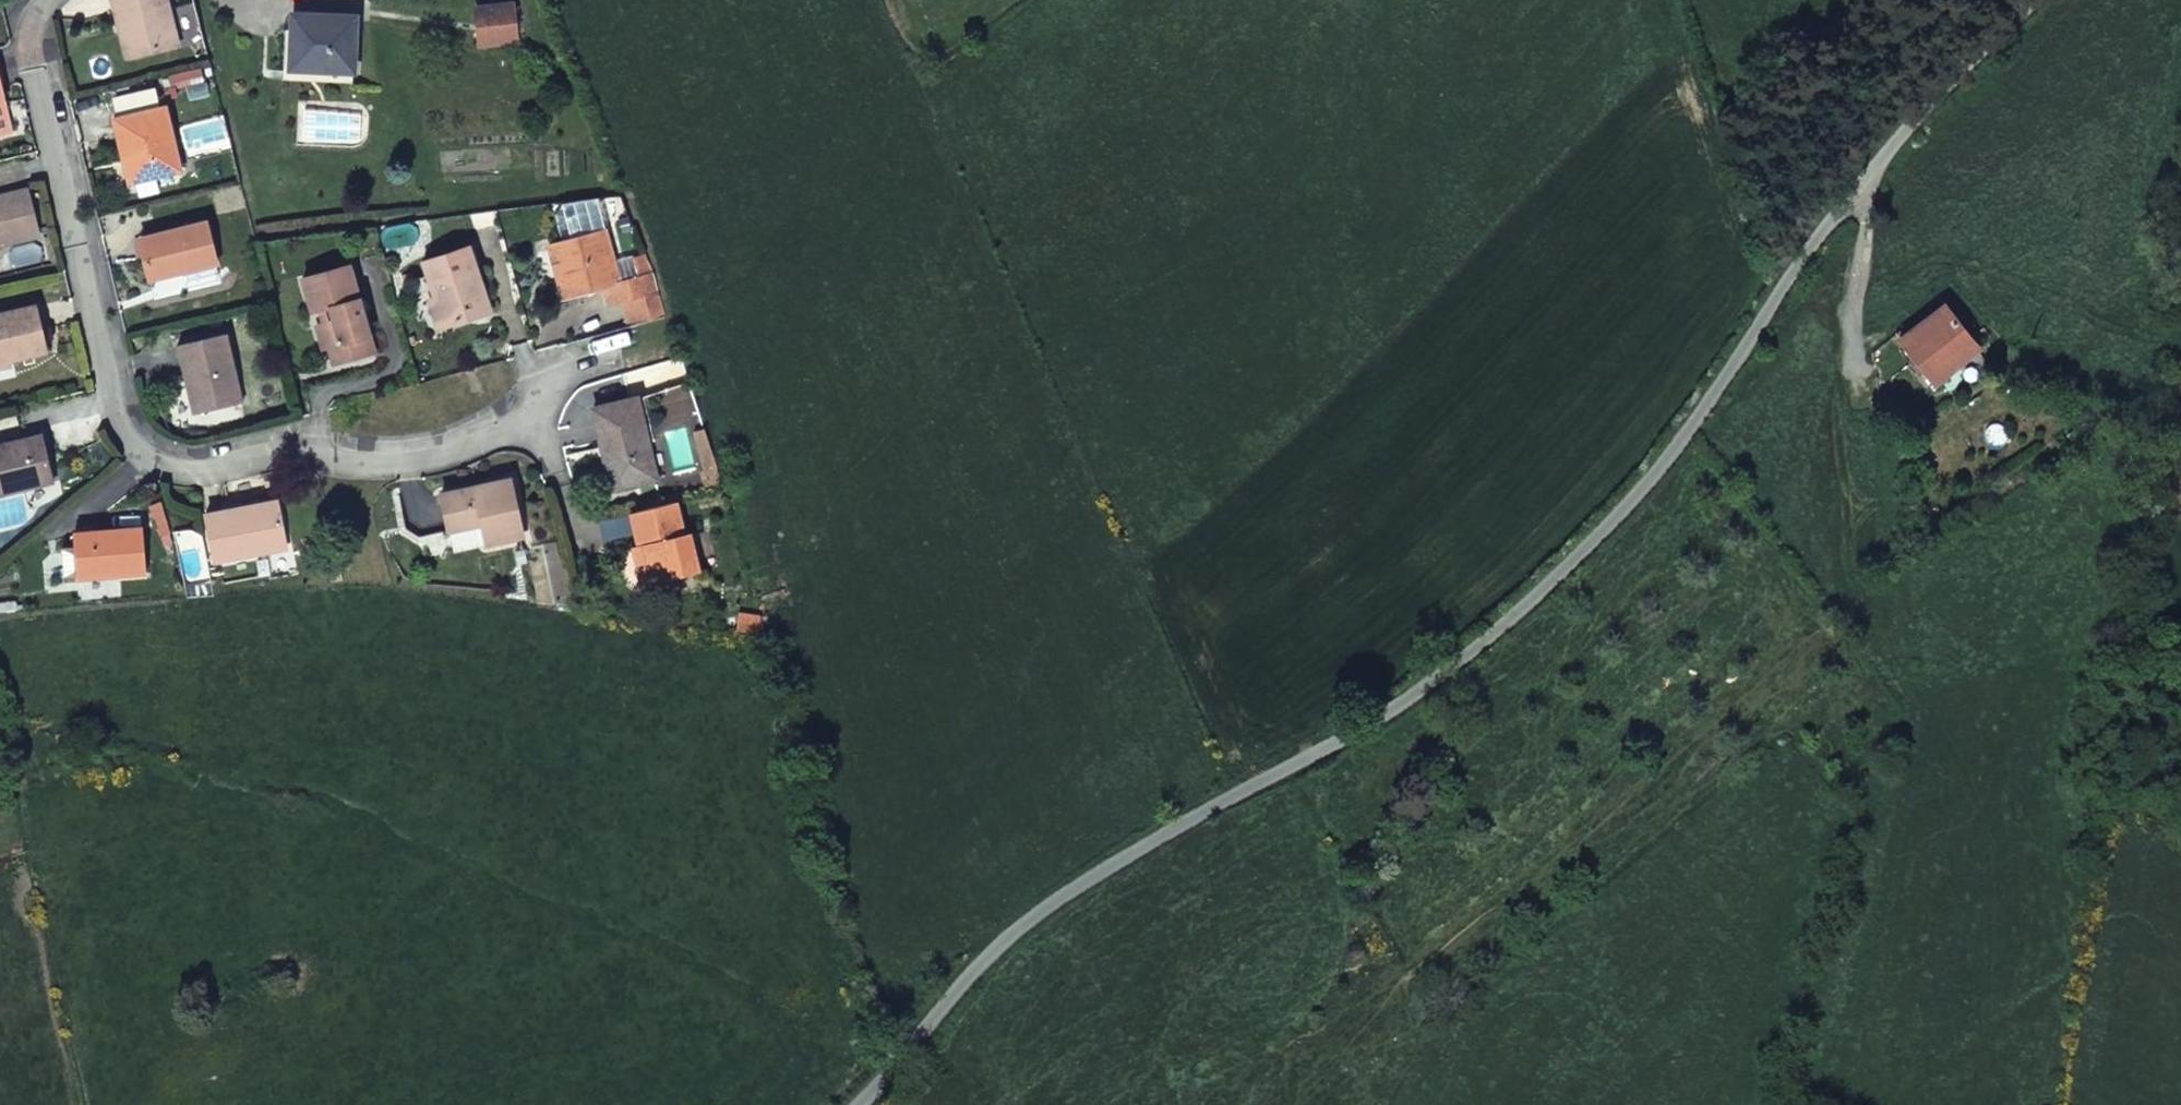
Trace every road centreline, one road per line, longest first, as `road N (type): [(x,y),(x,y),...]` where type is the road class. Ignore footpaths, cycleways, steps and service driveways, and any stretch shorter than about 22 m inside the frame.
road 1 (unclassified): [(859,1104),(980,965),(1037,916),(1113,865),(1404,701),(1550,583),(1707,406),(1789,279),(1930,93),(2036,0)]
road 2 (residential): [(50,0),(33,18),(119,418),(157,453),(202,461),(301,442),(387,455),(500,442),(564,385),(674,345)]

